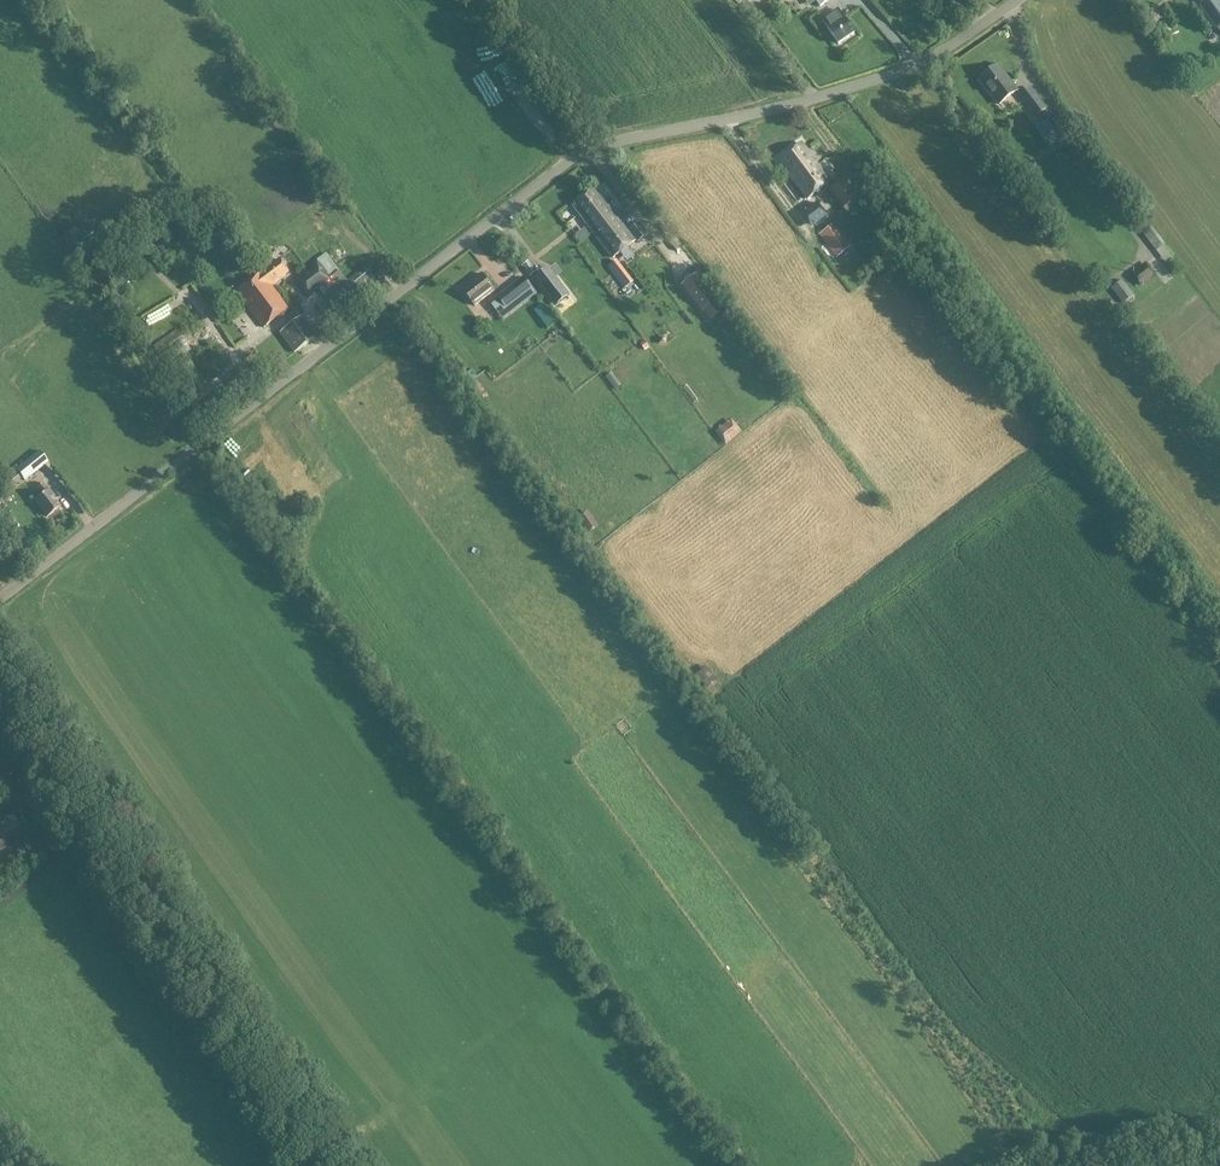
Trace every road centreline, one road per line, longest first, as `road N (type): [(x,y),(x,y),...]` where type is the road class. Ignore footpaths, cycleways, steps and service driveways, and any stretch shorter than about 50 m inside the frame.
road 1 (unclassified): [(0,599),(579,158),(907,71),(1018,0)]
road 2 (track): [(798,103),(1219,659)]
road 3 (unclassified): [(327,1165),(0,690)]

